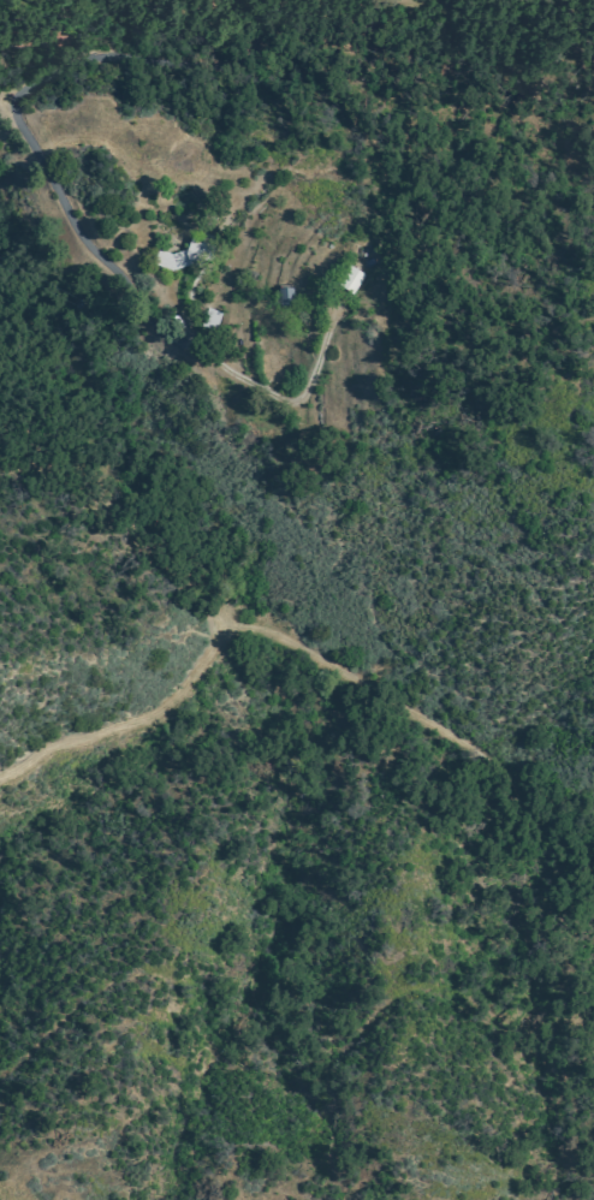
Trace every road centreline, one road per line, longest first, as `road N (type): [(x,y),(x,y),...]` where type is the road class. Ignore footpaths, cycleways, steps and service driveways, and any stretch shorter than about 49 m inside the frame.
road 1 (track): [(0,779),(19,772),(37,743),(111,727),(164,701),(194,663),(206,619),(191,580),(170,553),(0,433)]

